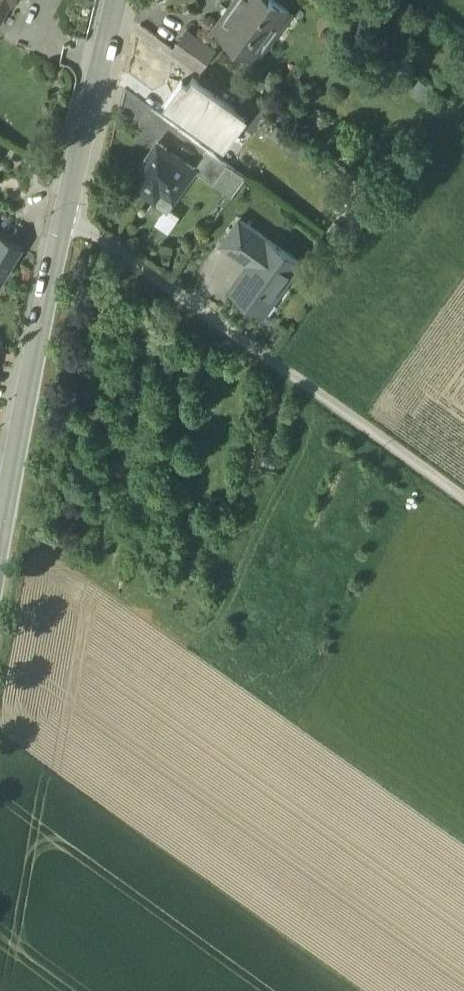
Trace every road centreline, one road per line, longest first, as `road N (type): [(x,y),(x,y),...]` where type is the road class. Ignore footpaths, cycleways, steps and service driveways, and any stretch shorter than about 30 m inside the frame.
road 1 (track): [(3,514),(40,527),(463,835)]
road 2 (secondary): [(121,0),(62,220),(0,530)]

